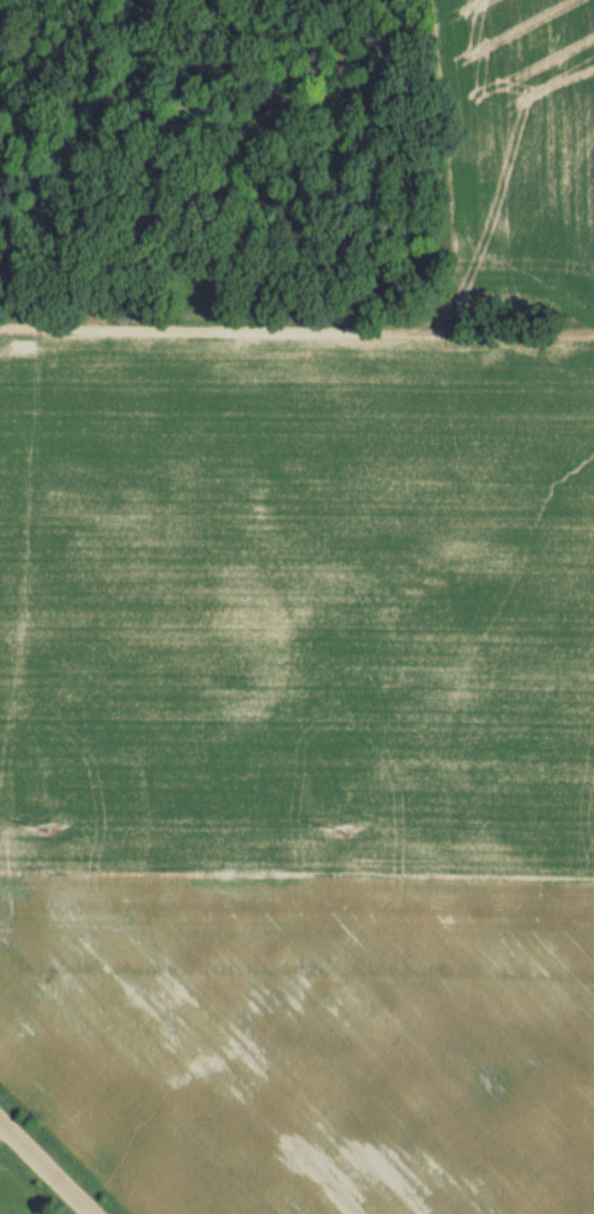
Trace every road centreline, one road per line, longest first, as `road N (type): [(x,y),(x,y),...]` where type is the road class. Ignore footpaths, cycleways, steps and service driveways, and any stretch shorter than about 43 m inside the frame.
road 1 (tertiary): [(90,1213),(0,1123)]

